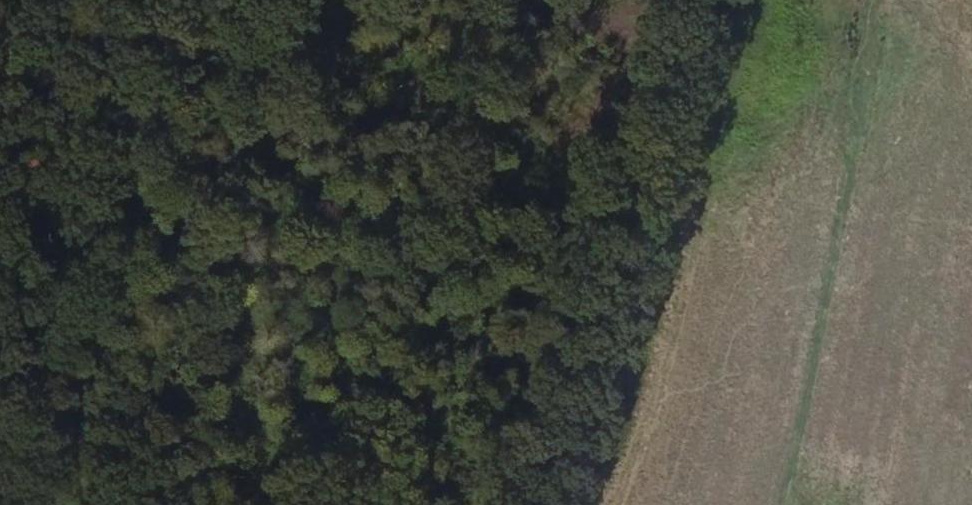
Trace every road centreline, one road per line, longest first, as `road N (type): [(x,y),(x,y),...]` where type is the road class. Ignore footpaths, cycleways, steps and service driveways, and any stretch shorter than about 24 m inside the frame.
road 1 (track): [(877,0),(784,504)]

